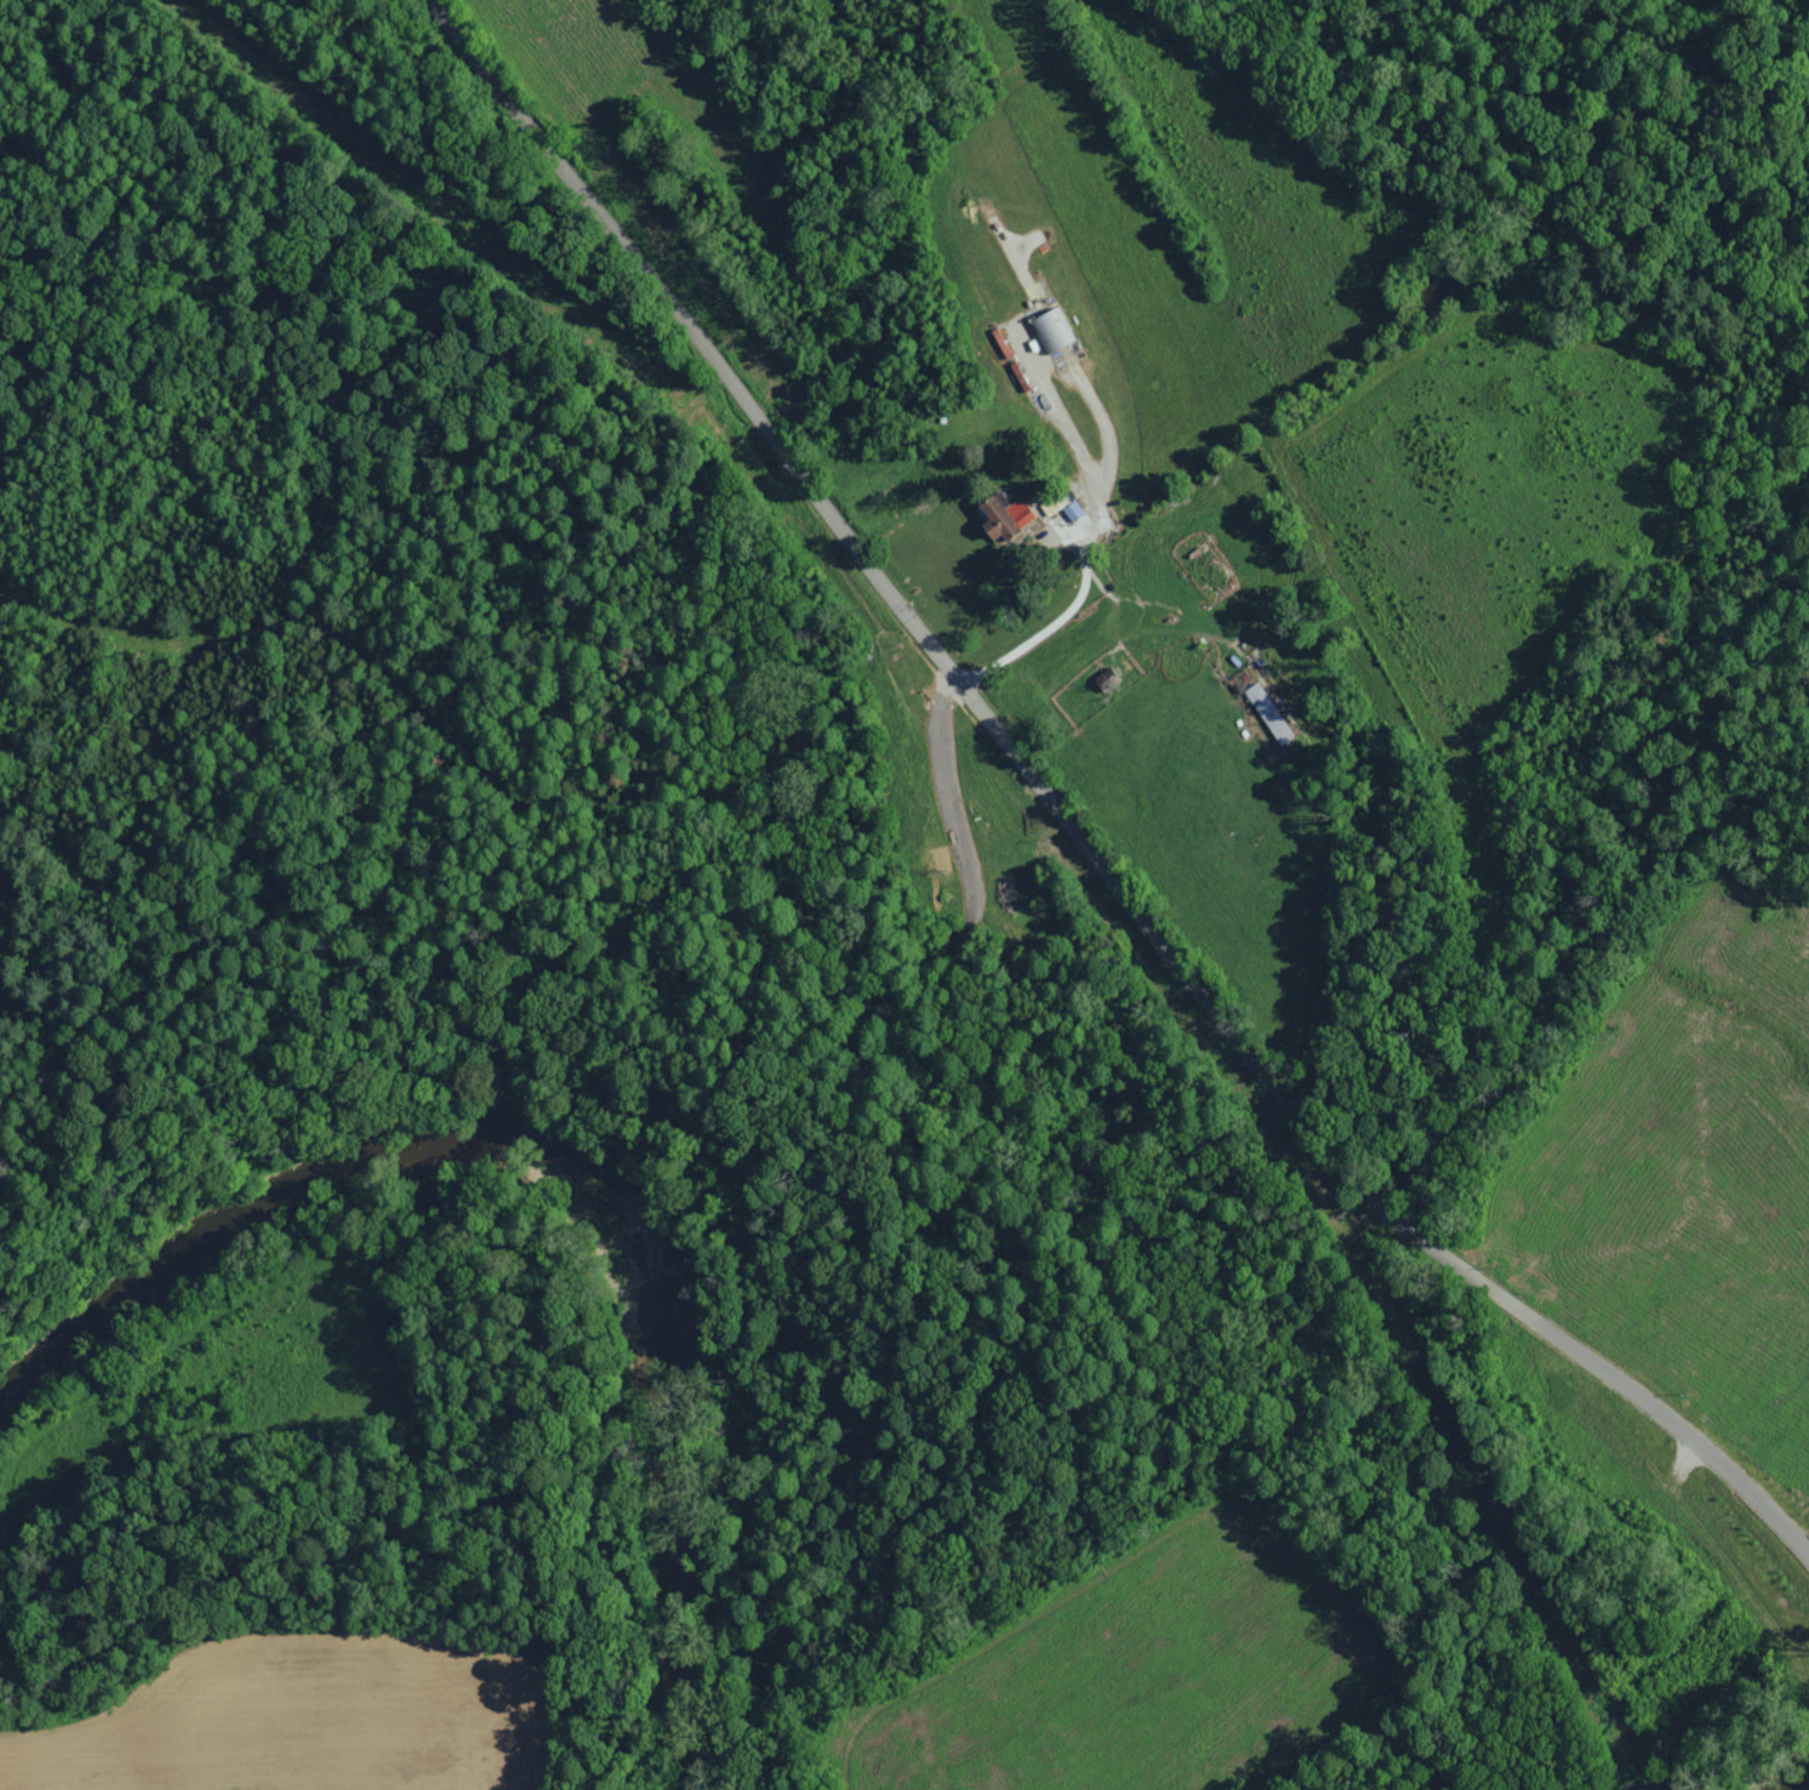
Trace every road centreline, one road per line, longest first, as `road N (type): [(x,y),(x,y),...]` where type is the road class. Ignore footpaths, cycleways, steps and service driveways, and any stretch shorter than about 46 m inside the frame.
road 1 (residential): [(1808,1517),(1478,1262),(1342,1145),(880,580),(655,280),(427,0)]

